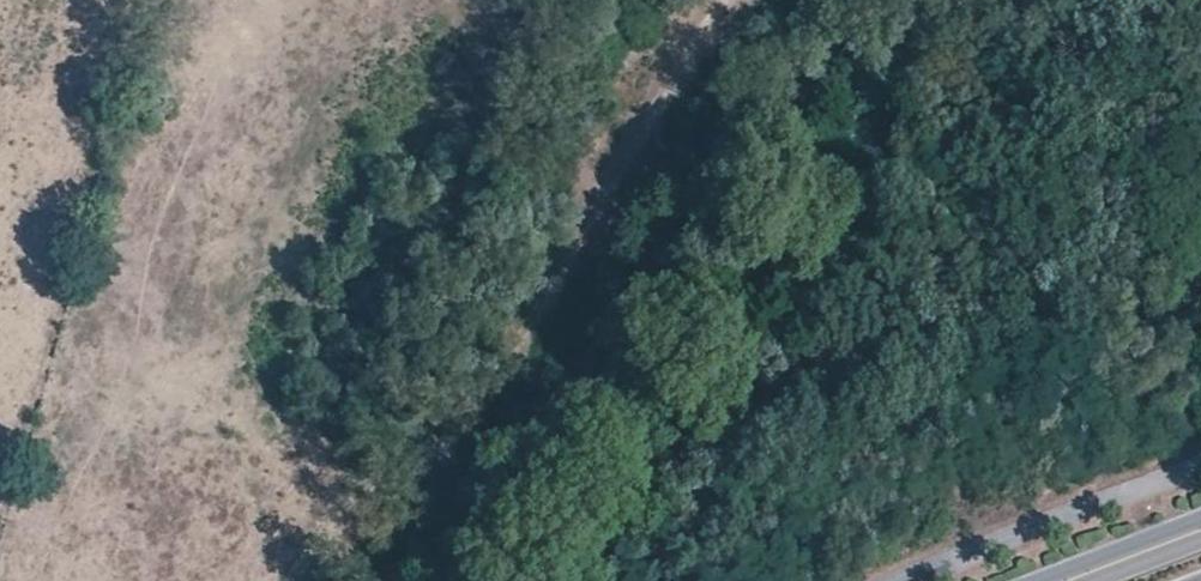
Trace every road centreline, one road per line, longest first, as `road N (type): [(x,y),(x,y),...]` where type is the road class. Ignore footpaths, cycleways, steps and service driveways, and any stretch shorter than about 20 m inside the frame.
road 1 (secondary): [(1200,519),(1041,580)]

